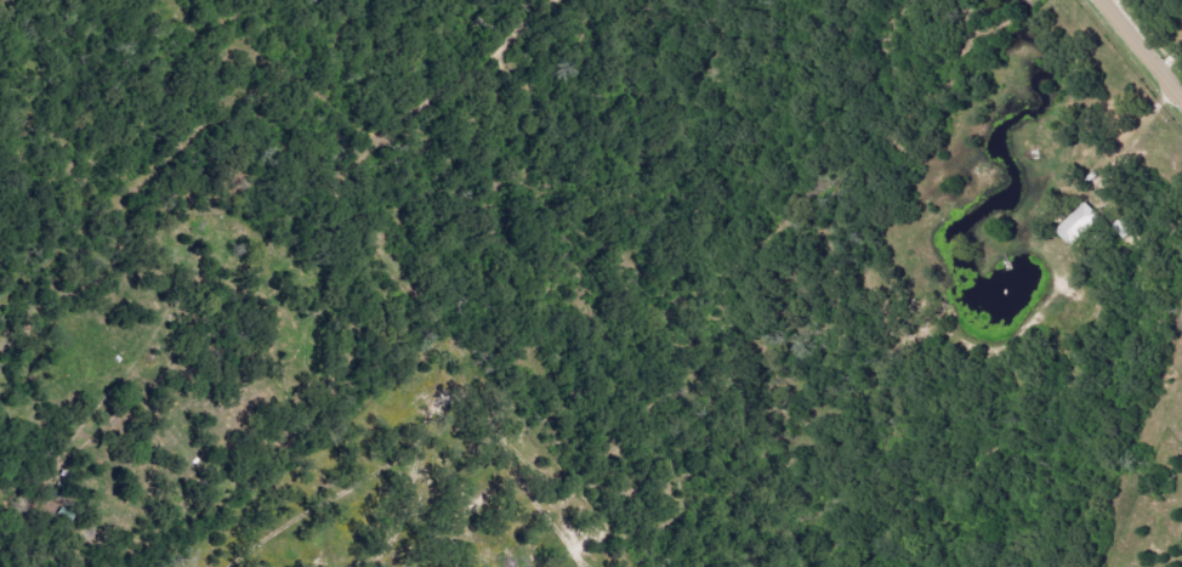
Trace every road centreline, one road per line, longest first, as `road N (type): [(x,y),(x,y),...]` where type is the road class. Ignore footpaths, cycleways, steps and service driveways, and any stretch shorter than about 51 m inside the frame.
road 1 (residential): [(1098,0),(1181,101)]

